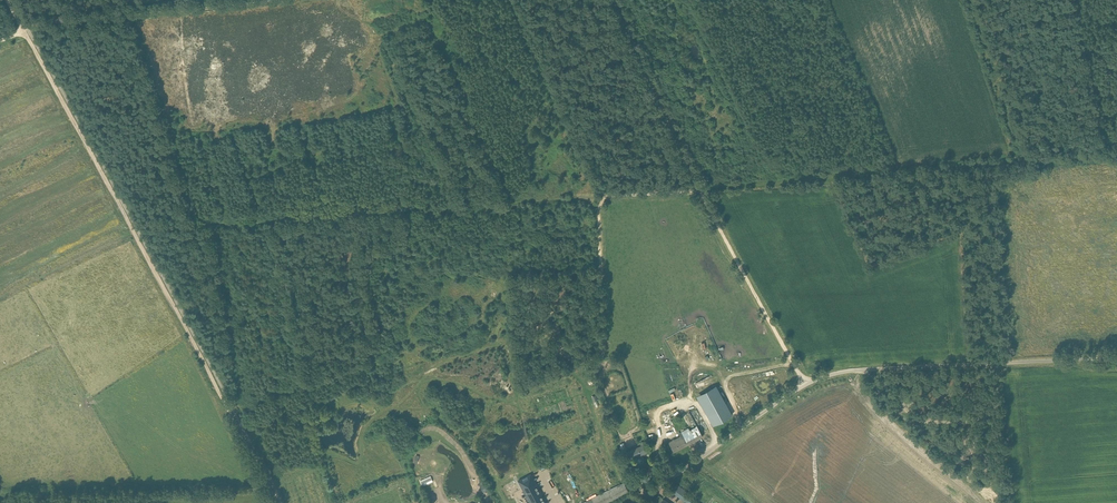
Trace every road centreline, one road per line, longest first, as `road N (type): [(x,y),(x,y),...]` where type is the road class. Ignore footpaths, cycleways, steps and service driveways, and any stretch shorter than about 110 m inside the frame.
road 1 (unclassified): [(634,502),(792,393),(834,374),(1116,358)]
road 2 (track): [(273,491),(135,234)]
road 3 (track): [(135,234),(23,30)]
road 4 (track): [(281,0),(131,16)]

